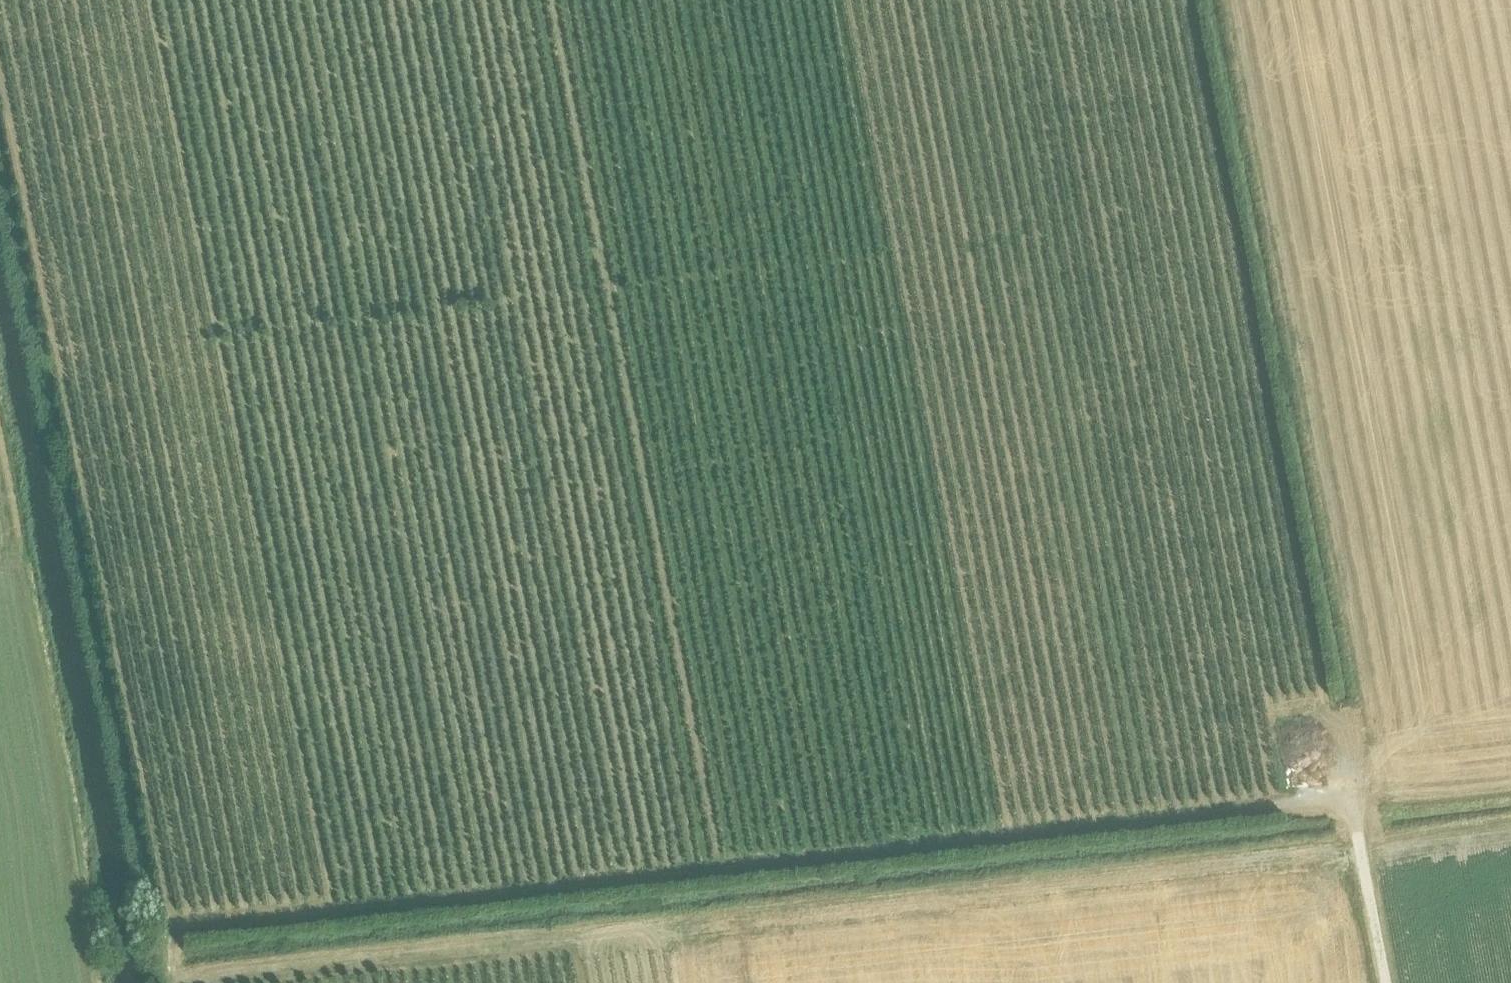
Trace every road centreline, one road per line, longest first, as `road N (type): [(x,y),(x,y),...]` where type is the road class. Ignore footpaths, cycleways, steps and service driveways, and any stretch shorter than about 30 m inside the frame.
road 1 (unclassified): [(1387,982),(1359,832)]

